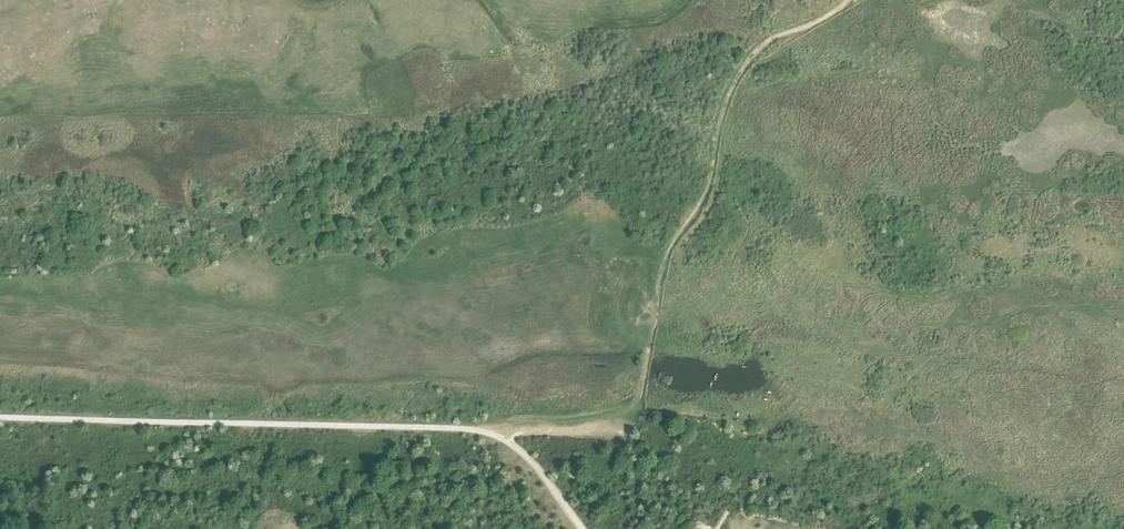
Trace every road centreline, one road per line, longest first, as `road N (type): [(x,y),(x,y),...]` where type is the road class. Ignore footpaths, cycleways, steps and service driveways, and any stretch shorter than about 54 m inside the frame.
road 1 (track): [(490,433),(509,423),(589,419),(639,398),(668,252),(703,196),(739,73),(761,46),(846,0)]
road 2 (track): [(0,419),(490,433)]
road 3 (track): [(490,433),(533,462),(583,528)]

